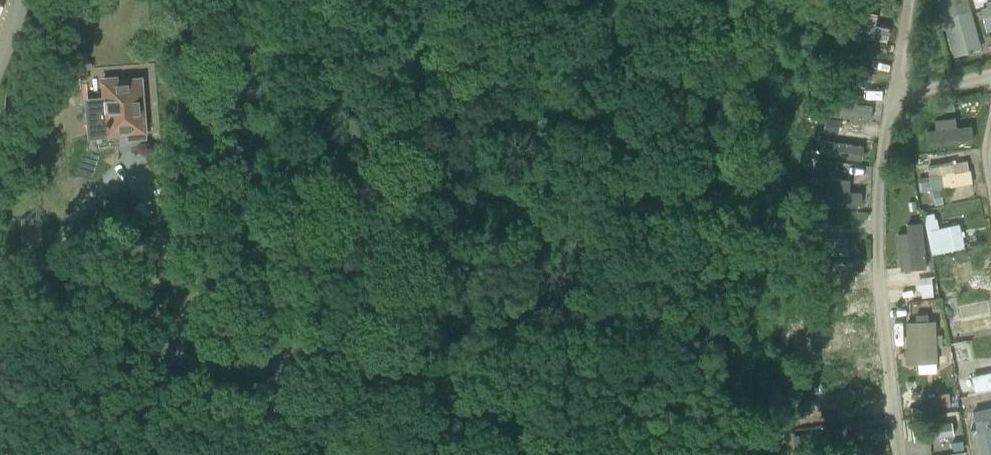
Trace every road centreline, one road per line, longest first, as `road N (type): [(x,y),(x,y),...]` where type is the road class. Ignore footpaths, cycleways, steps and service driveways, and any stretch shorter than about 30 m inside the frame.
road 1 (unclassified): [(312,454),(238,155),(229,0)]

